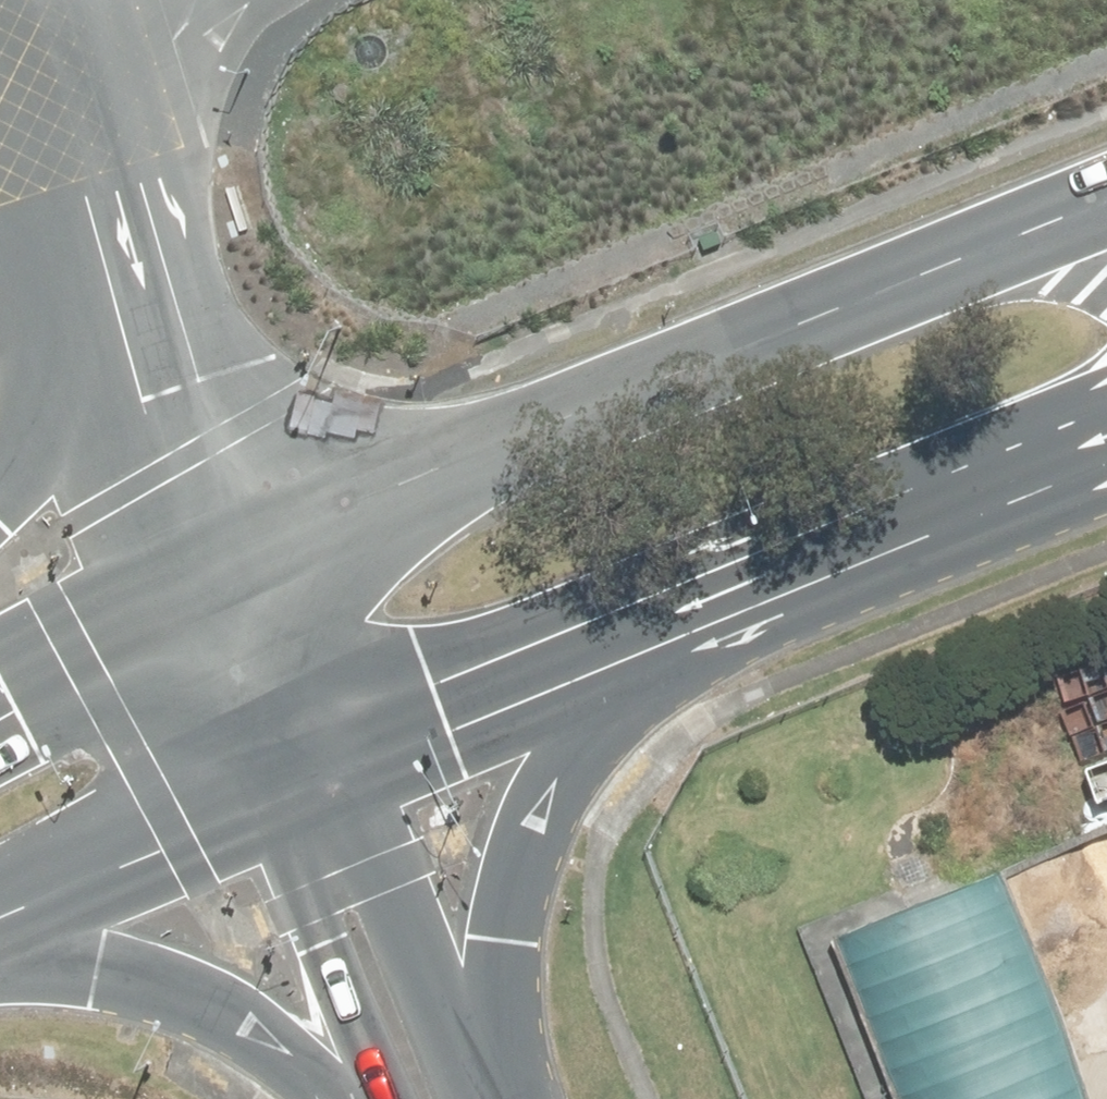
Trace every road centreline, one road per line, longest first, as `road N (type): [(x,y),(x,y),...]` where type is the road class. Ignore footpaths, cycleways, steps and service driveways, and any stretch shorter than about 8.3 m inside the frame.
road 1 (primary): [(212,536),(1106,188)]
road 2 (primary): [(1106,443),(626,623)]
road 3 (primary): [(626,623),(517,844),(451,1098)]
road 4 (primary): [(412,1098),(222,989),(106,969),(0,973)]
road 5 (secondary): [(438,1098),(289,744)]
road 6 (primary): [(626,623),(289,744)]
road 7 (primary): [(289,744),(0,906)]
road 8 (primary): [(0,662),(212,536)]
road 9 (primary): [(0,493),(79,389),(127,307)]
road 10 (secondary): [(289,744),(212,536)]

